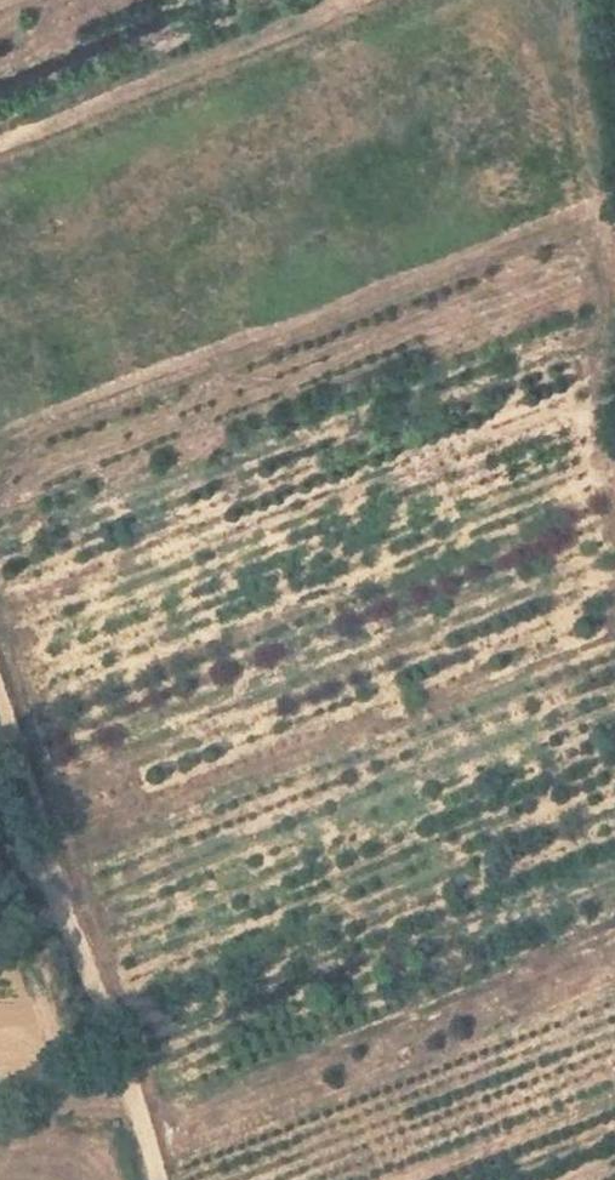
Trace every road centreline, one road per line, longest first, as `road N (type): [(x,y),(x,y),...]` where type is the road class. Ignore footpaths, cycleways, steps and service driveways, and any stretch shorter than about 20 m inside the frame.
road 1 (track): [(0,700),(48,821),(151,1179)]
road 2 (track): [(0,148),(367,0)]

